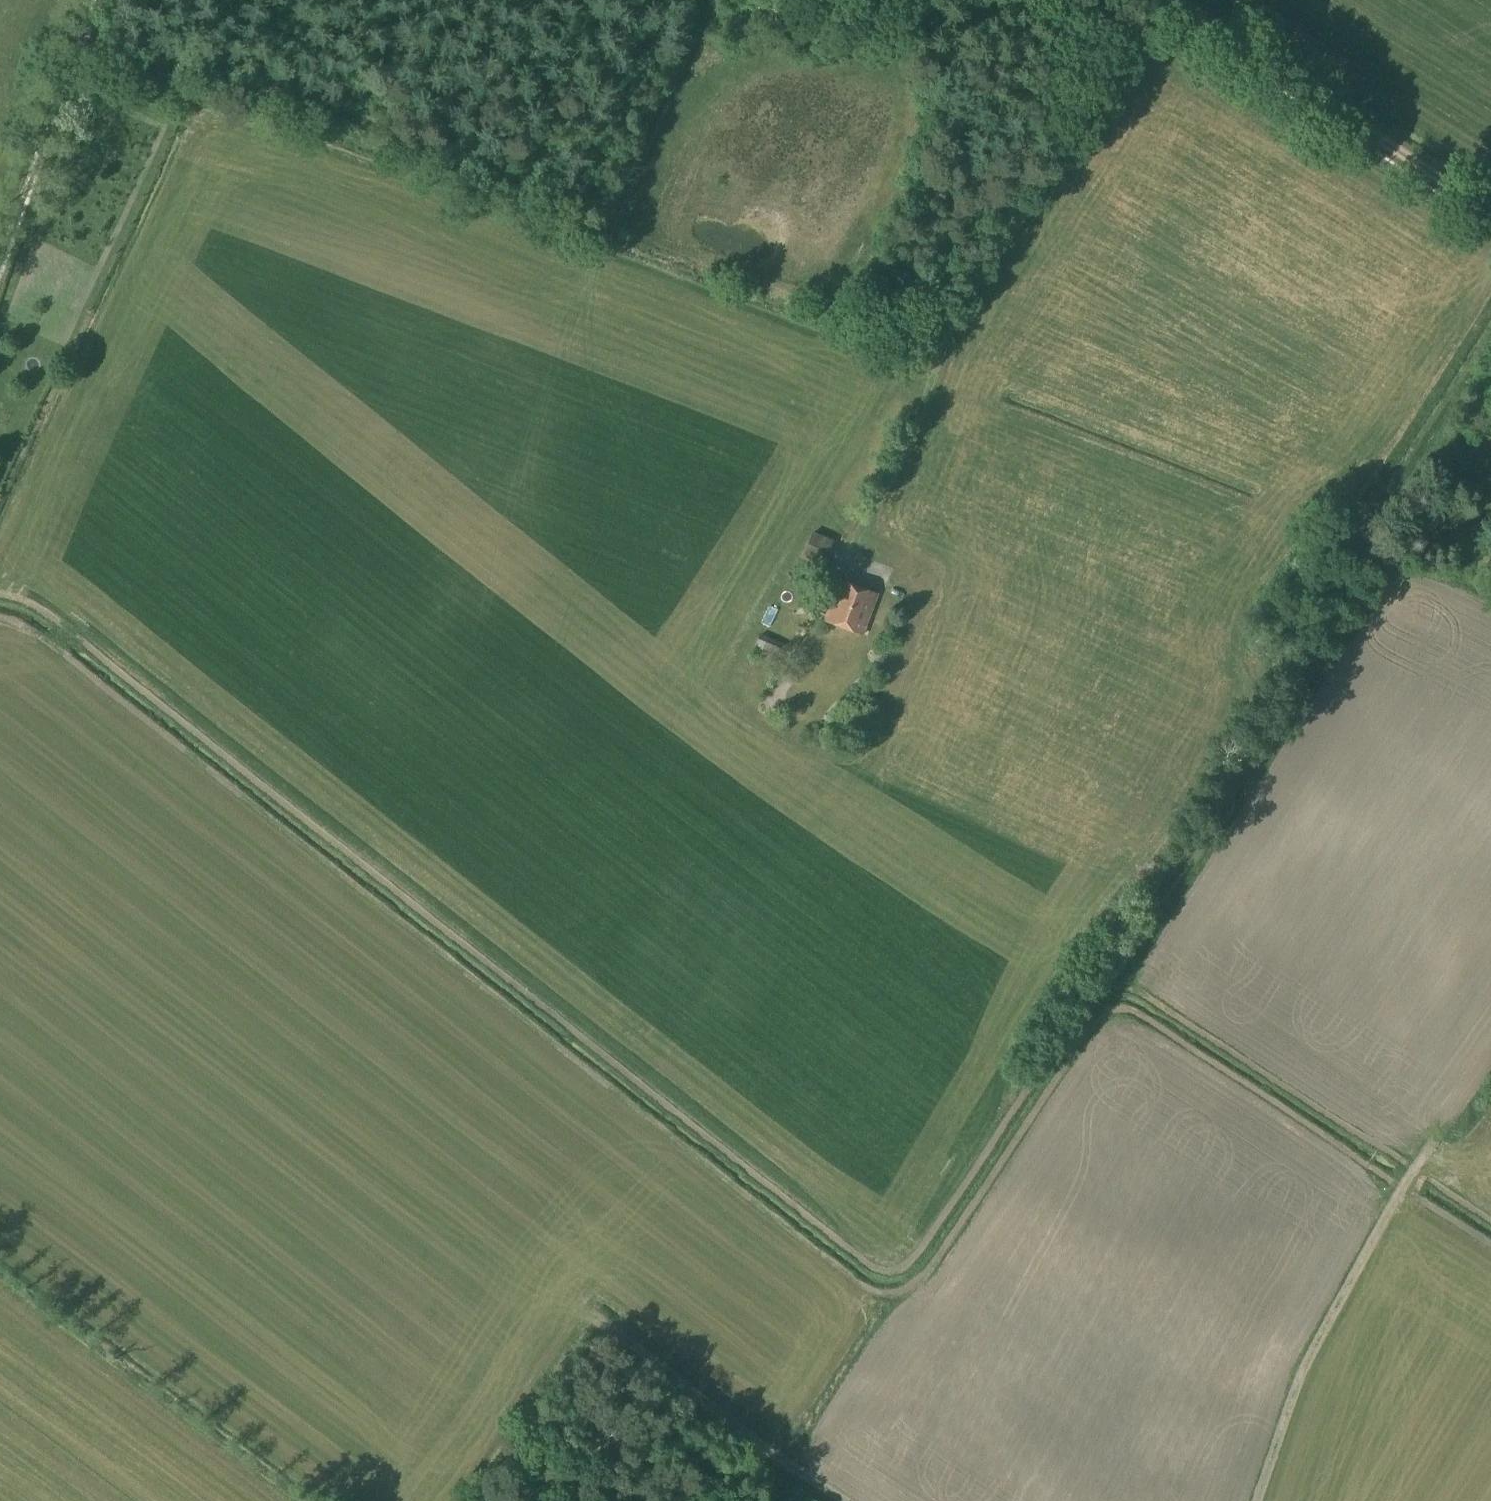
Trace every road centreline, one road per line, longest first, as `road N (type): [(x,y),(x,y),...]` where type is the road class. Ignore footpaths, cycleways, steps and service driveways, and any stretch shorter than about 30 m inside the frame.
road 1 (track): [(1171,2),(953,319),(901,458),(845,558)]
road 2 (track): [(1254,1500),(1302,1362),(1413,1167),(1490,1061)]
road 3 (track): [(1168,0),(1490,211)]
road 4 (track): [(0,231),(89,0)]

